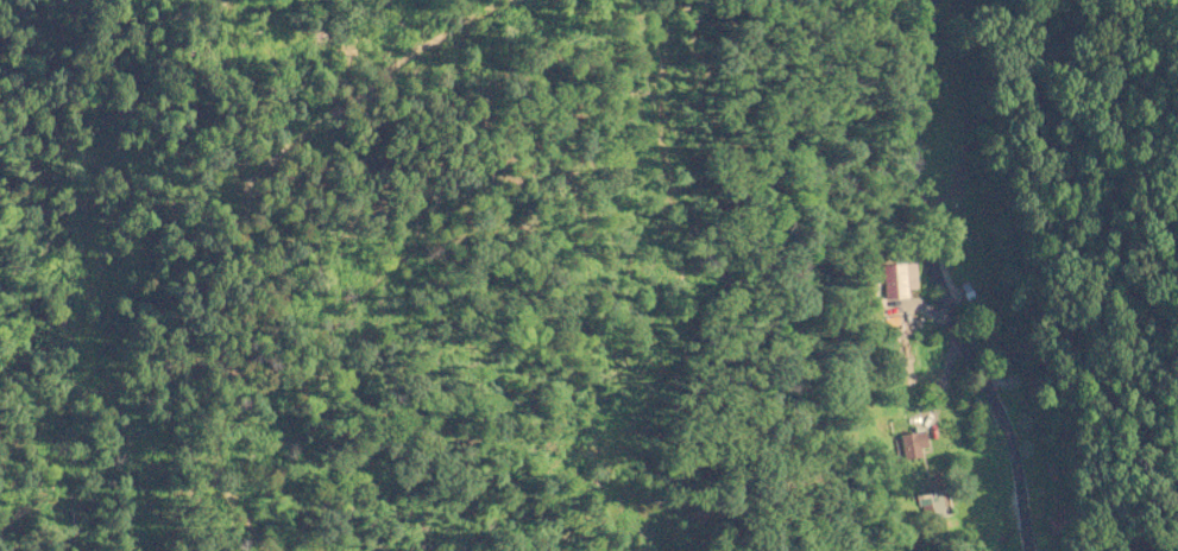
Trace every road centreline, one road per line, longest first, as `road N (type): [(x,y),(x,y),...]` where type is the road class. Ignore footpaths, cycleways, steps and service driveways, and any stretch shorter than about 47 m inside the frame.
road 1 (residential): [(931,0),(915,164),(925,256),(1012,449),(1027,550)]

